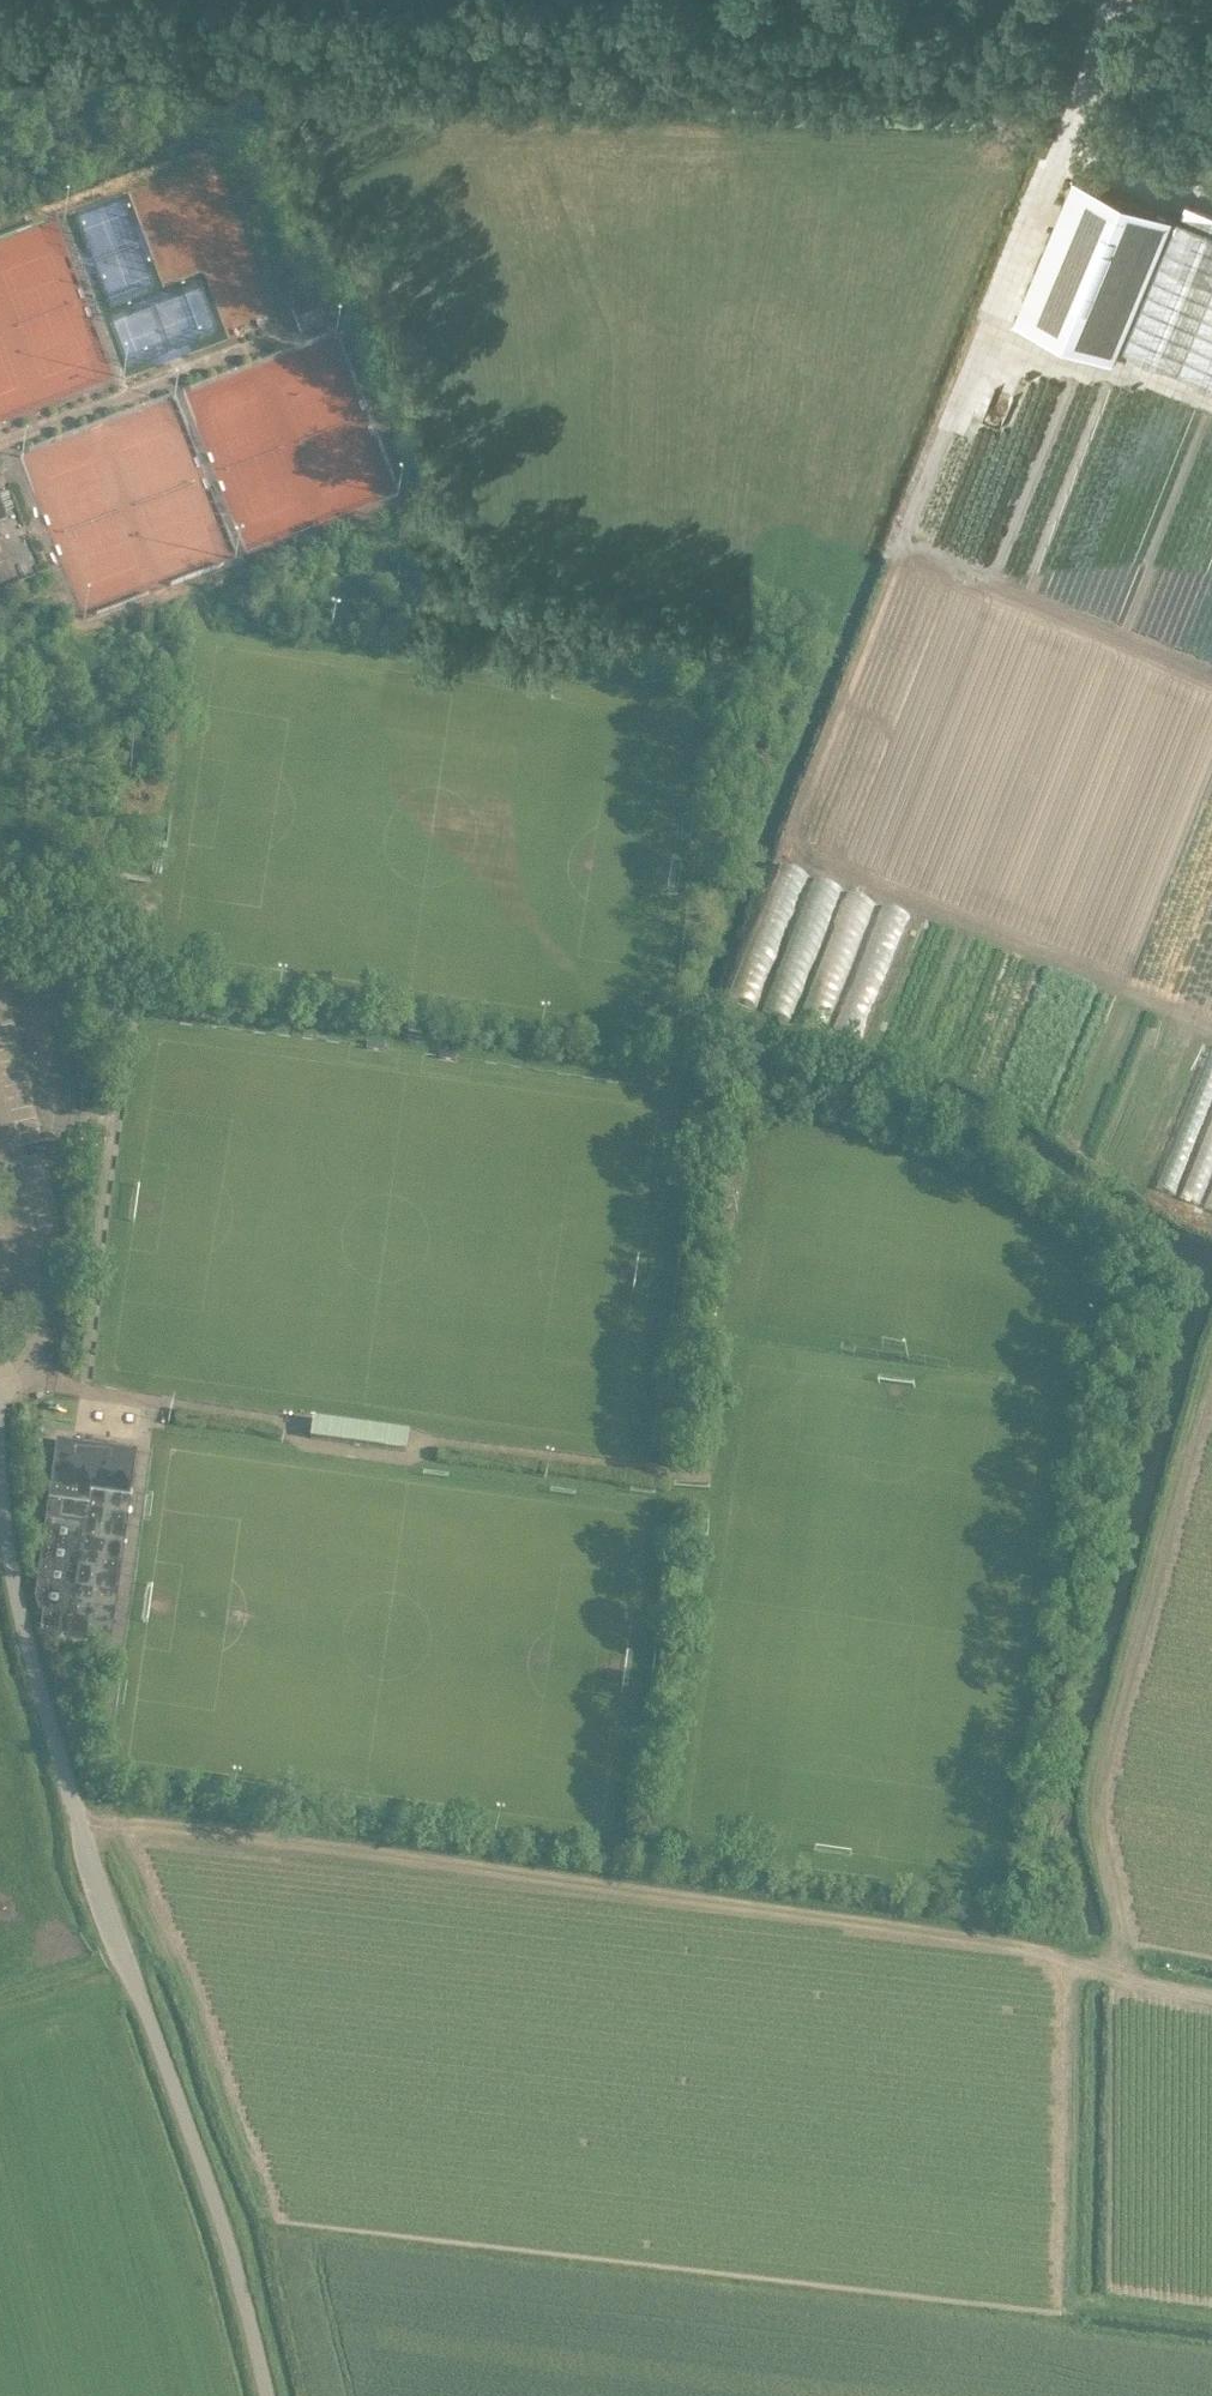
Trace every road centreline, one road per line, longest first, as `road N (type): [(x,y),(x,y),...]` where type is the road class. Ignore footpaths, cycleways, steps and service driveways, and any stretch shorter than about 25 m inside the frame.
road 1 (unclassified): [(266,2395),(225,2237),(104,1915),(66,1788),(20,1623),(0,1496)]
road 2 (track): [(0,1992),(117,1950)]

